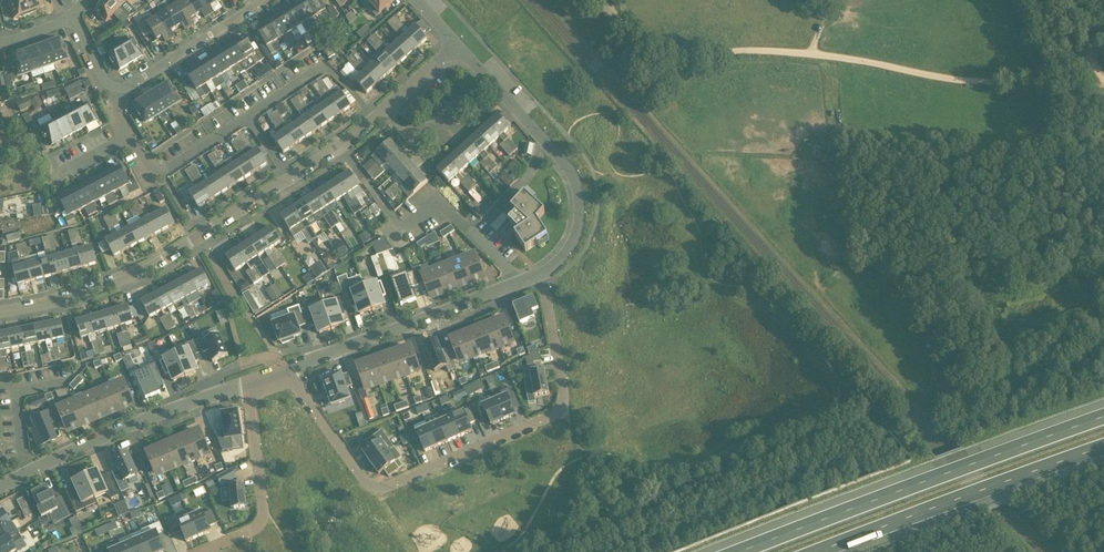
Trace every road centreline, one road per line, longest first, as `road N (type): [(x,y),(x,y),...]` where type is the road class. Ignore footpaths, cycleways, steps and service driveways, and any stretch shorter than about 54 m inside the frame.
road 1 (residential): [(460,46),(352,138),(157,263),(63,300),(0,313)]
road 2 (track): [(1103,36),(1078,62),(1005,82),(814,53),(670,53),(619,21)]
road 3 (residential): [(287,370),(365,480),(392,486),(563,408),(540,274)]
road 4 (motorway): [(1103,417),(739,551)]
road 5 (motorway): [(817,551),(1103,446)]
road 6 (residential): [(0,489),(150,419),(250,384)]
road 7 (residential): [(287,370),(540,274)]
road 8 (residential): [(202,551),(256,529),(264,515),(250,384)]
road 9 (residential): [(0,189),(51,178),(130,136),(112,103),(113,89)]
road 10 (residential): [(113,89),(264,0)]
road 11 (residential): [(540,274),(562,259),(579,220),(577,185),(550,146)]
road 12 (residential): [(550,146),(460,46)]

